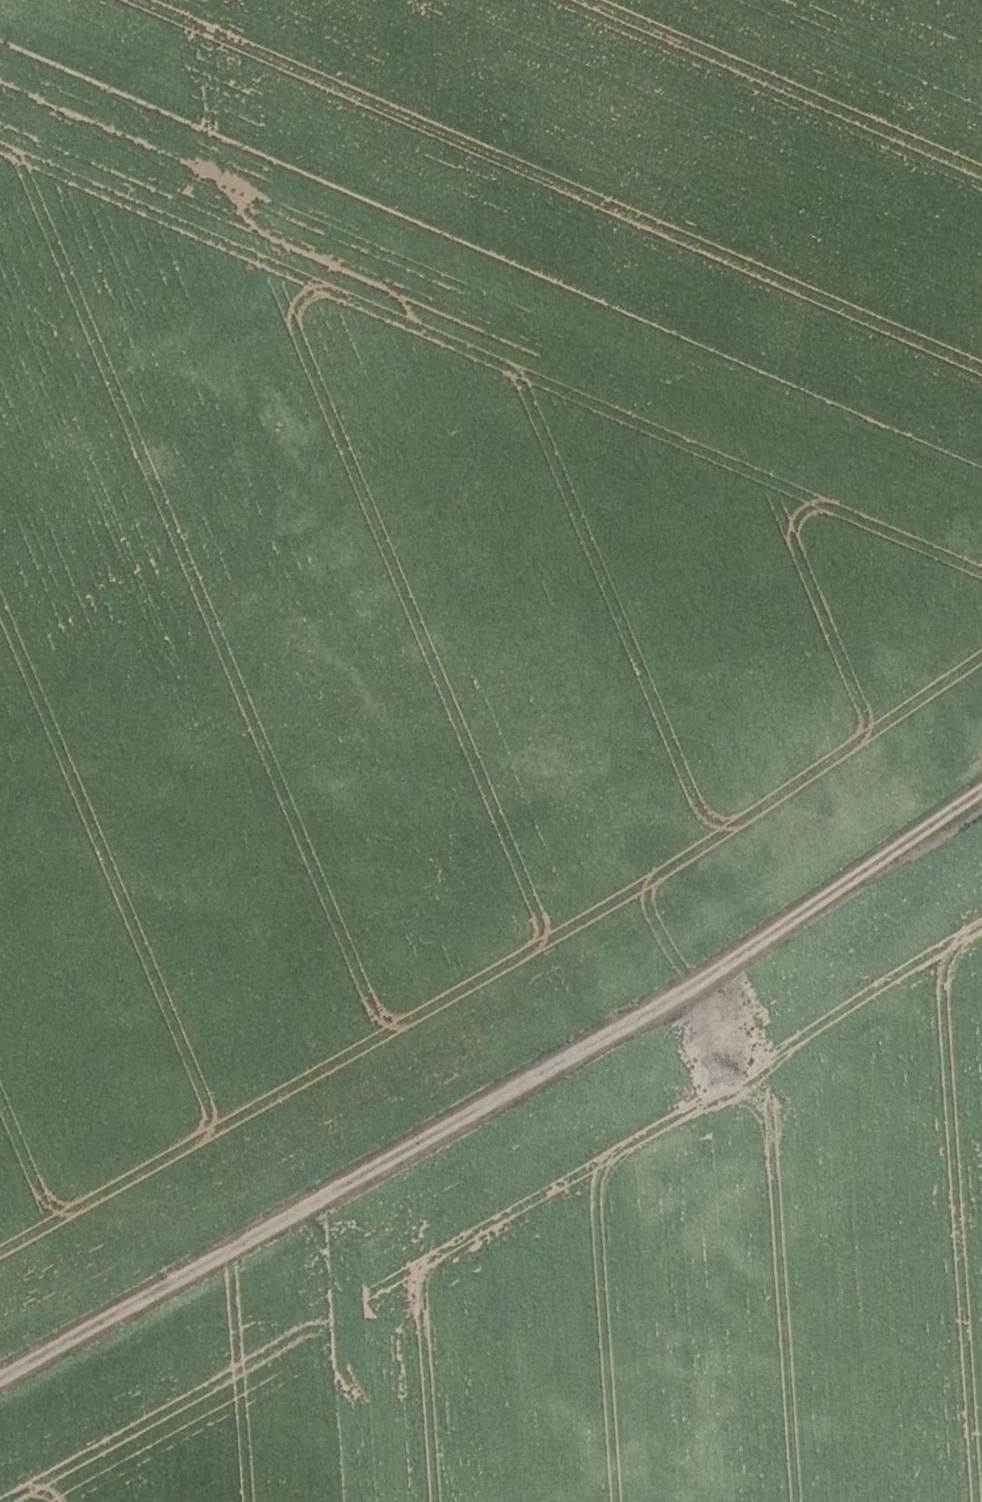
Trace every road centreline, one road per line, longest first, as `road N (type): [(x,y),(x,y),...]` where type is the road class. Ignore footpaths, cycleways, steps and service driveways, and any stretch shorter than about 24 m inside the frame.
road 1 (track): [(981,783),(513,1080),(0,1370)]

